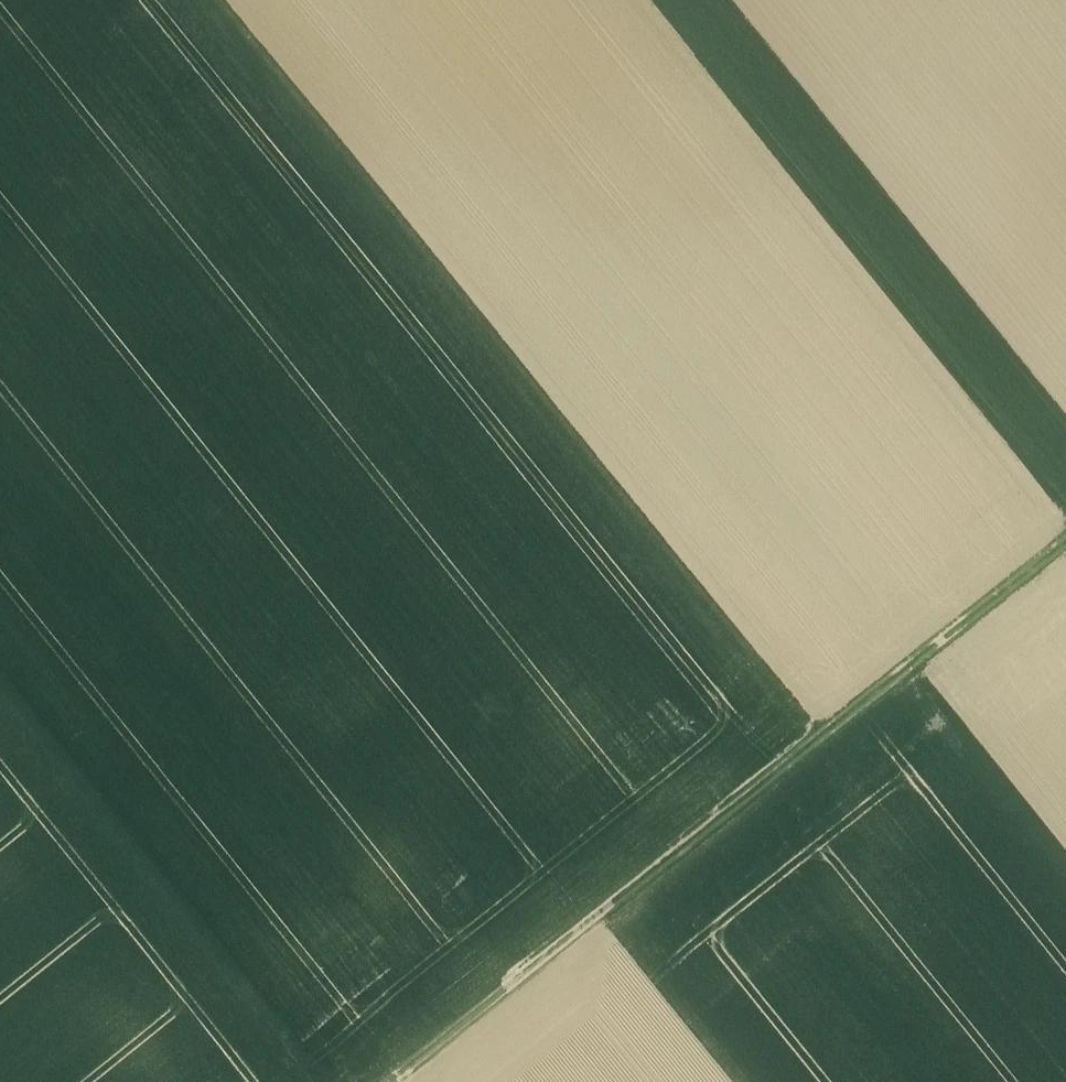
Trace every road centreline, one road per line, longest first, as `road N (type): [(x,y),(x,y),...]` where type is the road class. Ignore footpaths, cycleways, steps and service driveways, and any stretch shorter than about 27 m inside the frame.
road 1 (track): [(1065,542),(392,1081)]

